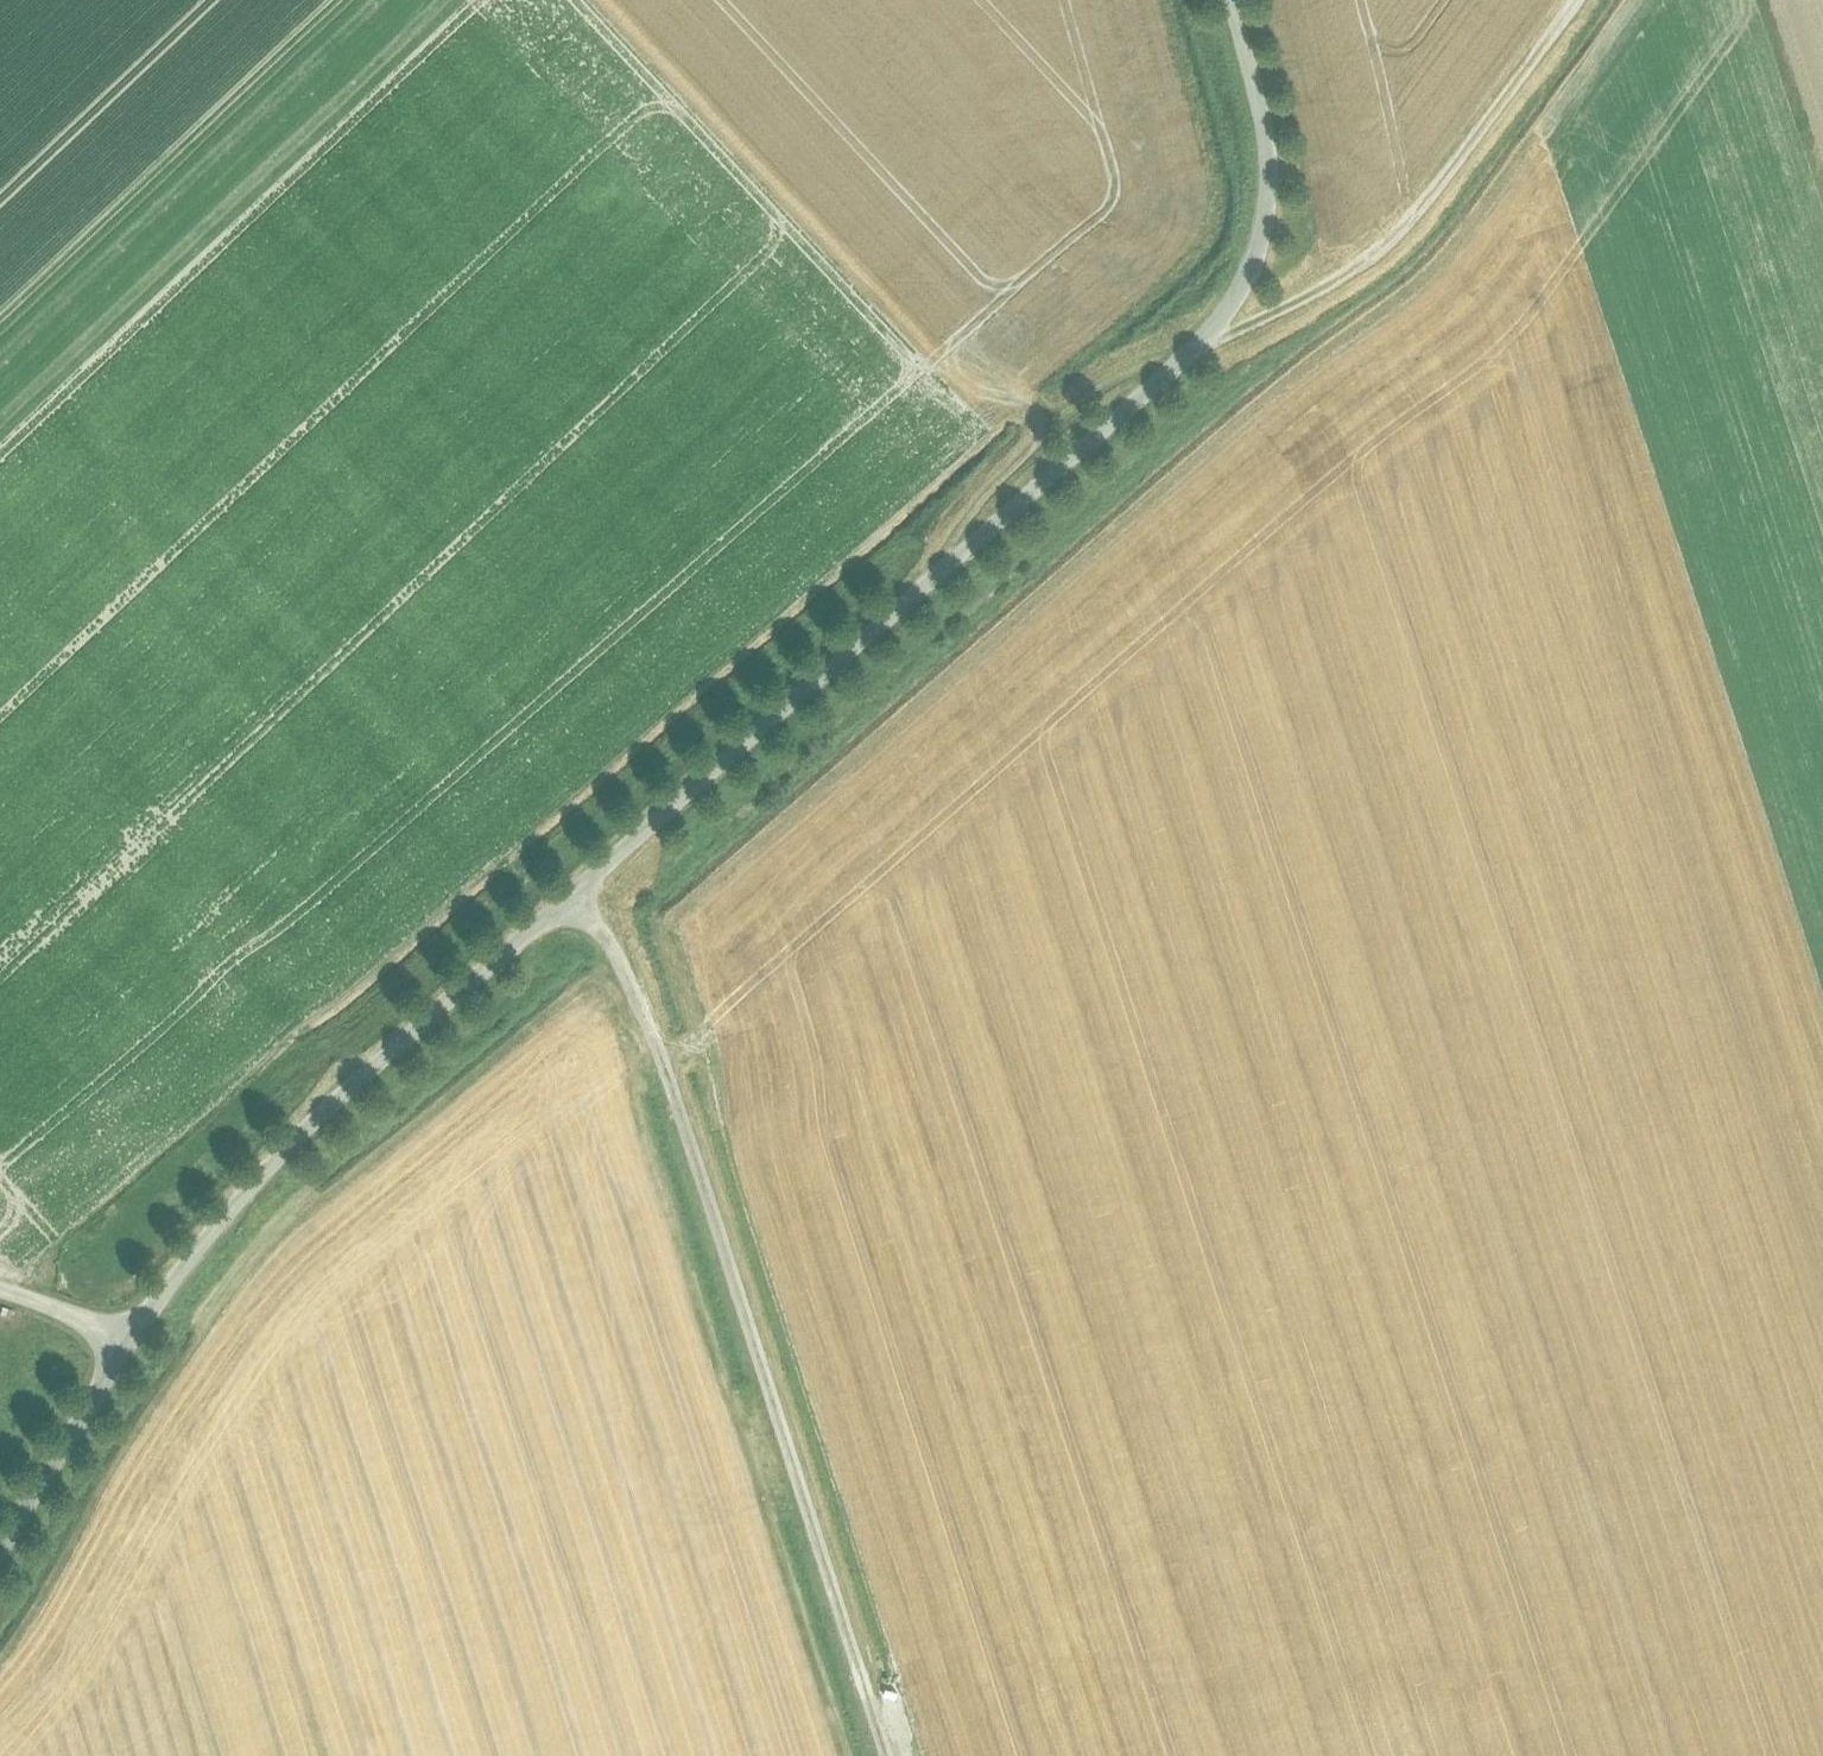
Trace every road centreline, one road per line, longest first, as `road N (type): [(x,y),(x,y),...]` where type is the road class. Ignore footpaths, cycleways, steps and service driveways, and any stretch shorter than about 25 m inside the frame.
road 1 (unclassified): [(0,1543),(127,1344),(266,1169),(1219,326),(1267,230),(1270,171),(1265,111),(1233,0)]
road 2 (track): [(888,1755),(671,1082),(615,951),(571,895)]
road 3 (track): [(1219,326),(1243,331),(1346,286),(1408,243),(1593,0)]
road 4 (track): [(1756,0),(1822,205)]

